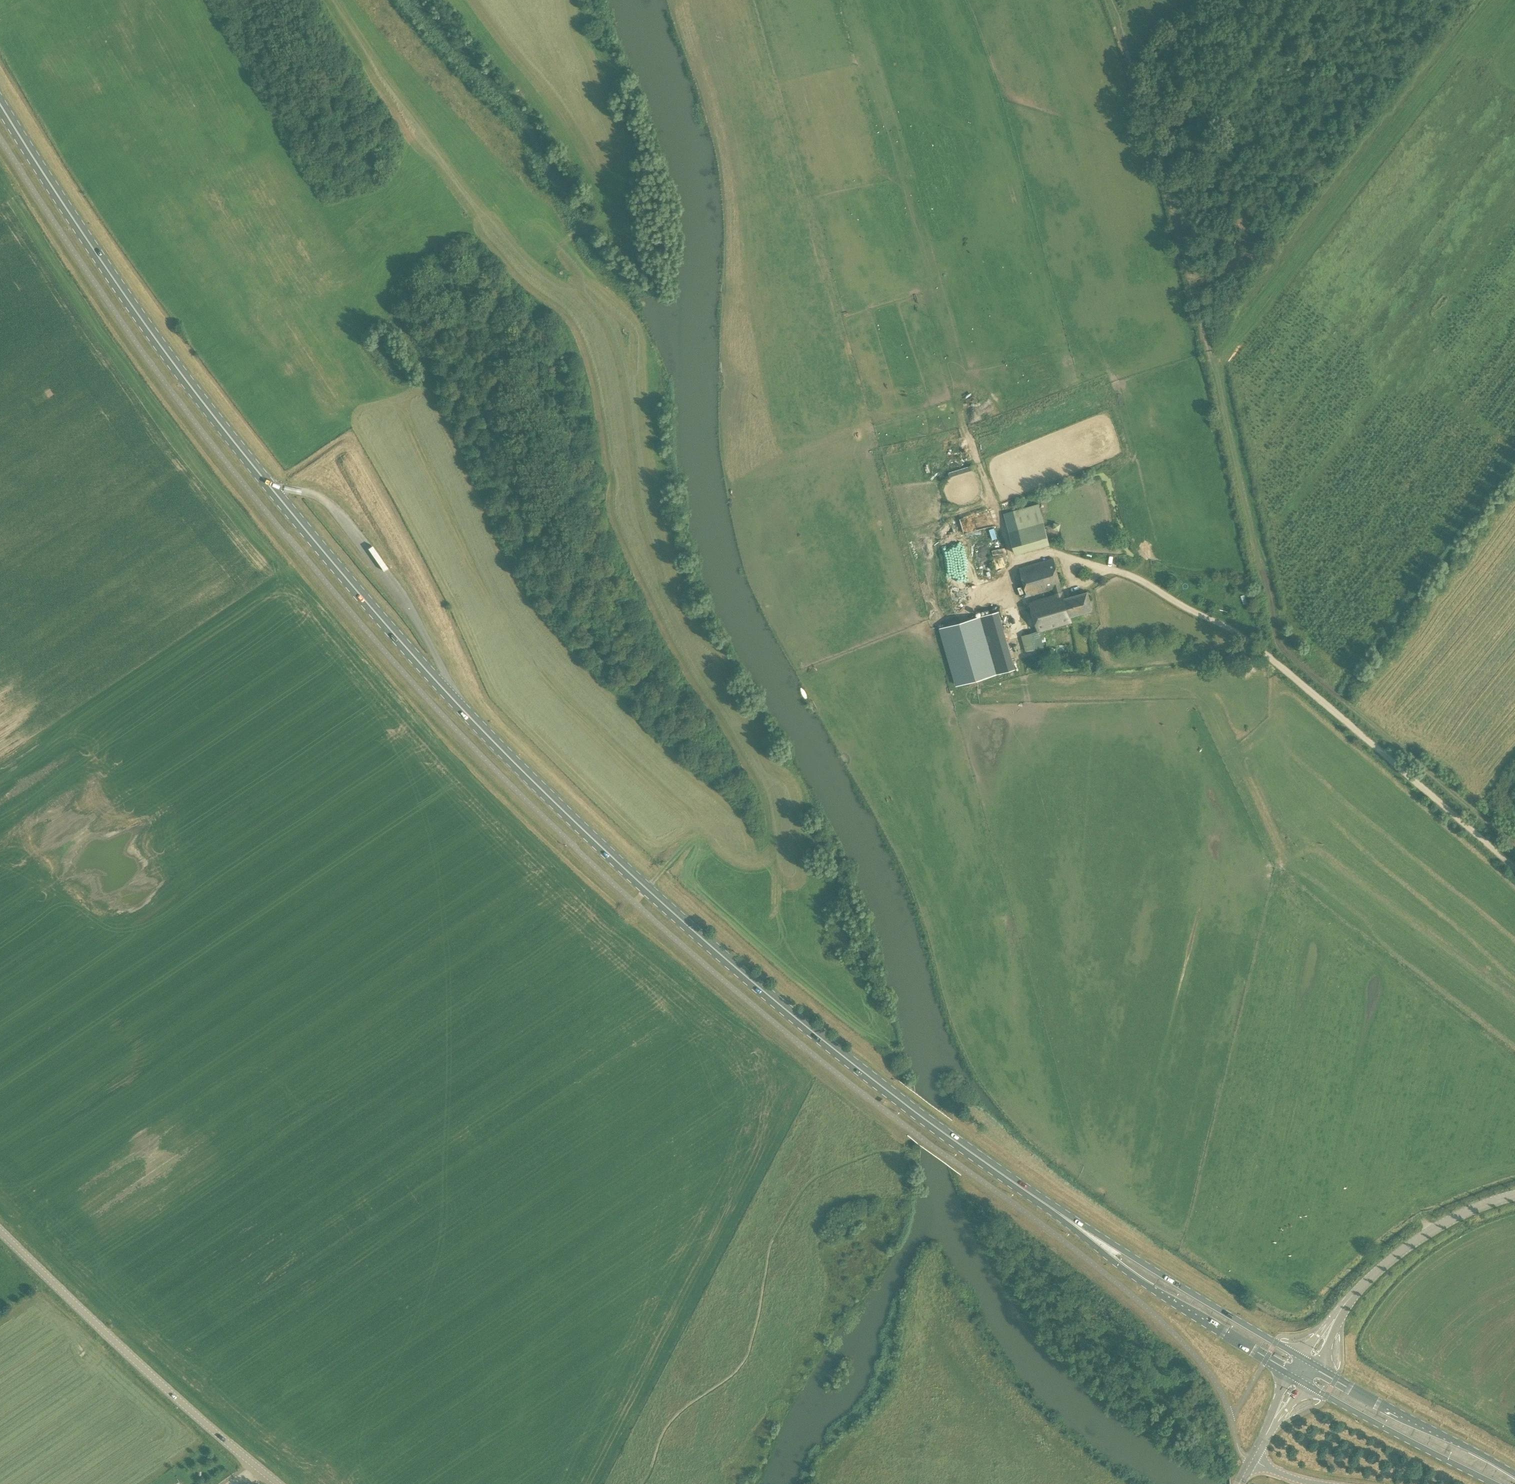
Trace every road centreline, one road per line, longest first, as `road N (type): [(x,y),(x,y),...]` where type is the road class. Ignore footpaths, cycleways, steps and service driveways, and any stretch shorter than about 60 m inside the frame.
road 1 (primary): [(1043,1203),(736,968),(455,701),(190,385),(0,101)]
road 2 (track): [(1274,640),(1162,152),(1129,58)]
road 3 (tertiary): [(276,1483),(0,1231)]
road 4 (track): [(1514,845),(1274,640)]
road 5 (primary): [(1043,1203),(1117,1265),(1290,1374)]
road 6 (primary): [(1301,1358),(1043,1203)]
road 7 (tertiary): [(1331,1329),(1393,1257),(1447,1221),(1514,1195)]
road 8 (primary): [(1514,1475),(1315,1366)]
road 9 (primary): [(1304,1383),(1495,1483)]

